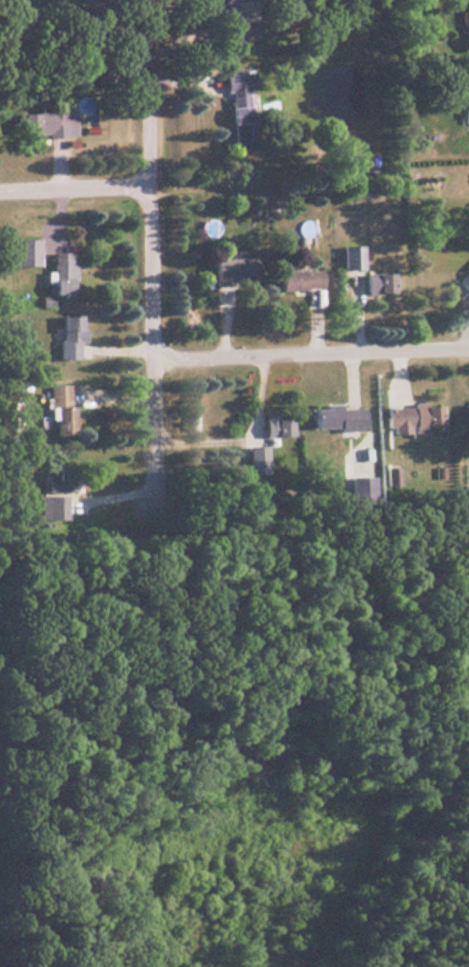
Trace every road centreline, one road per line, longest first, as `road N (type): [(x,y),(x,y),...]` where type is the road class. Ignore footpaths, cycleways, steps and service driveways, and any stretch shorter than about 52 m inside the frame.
road 1 (residential): [(157,511),(154,49)]
road 2 (residential): [(155,353),(468,344)]
road 3 (residential): [(0,186),(152,182)]

